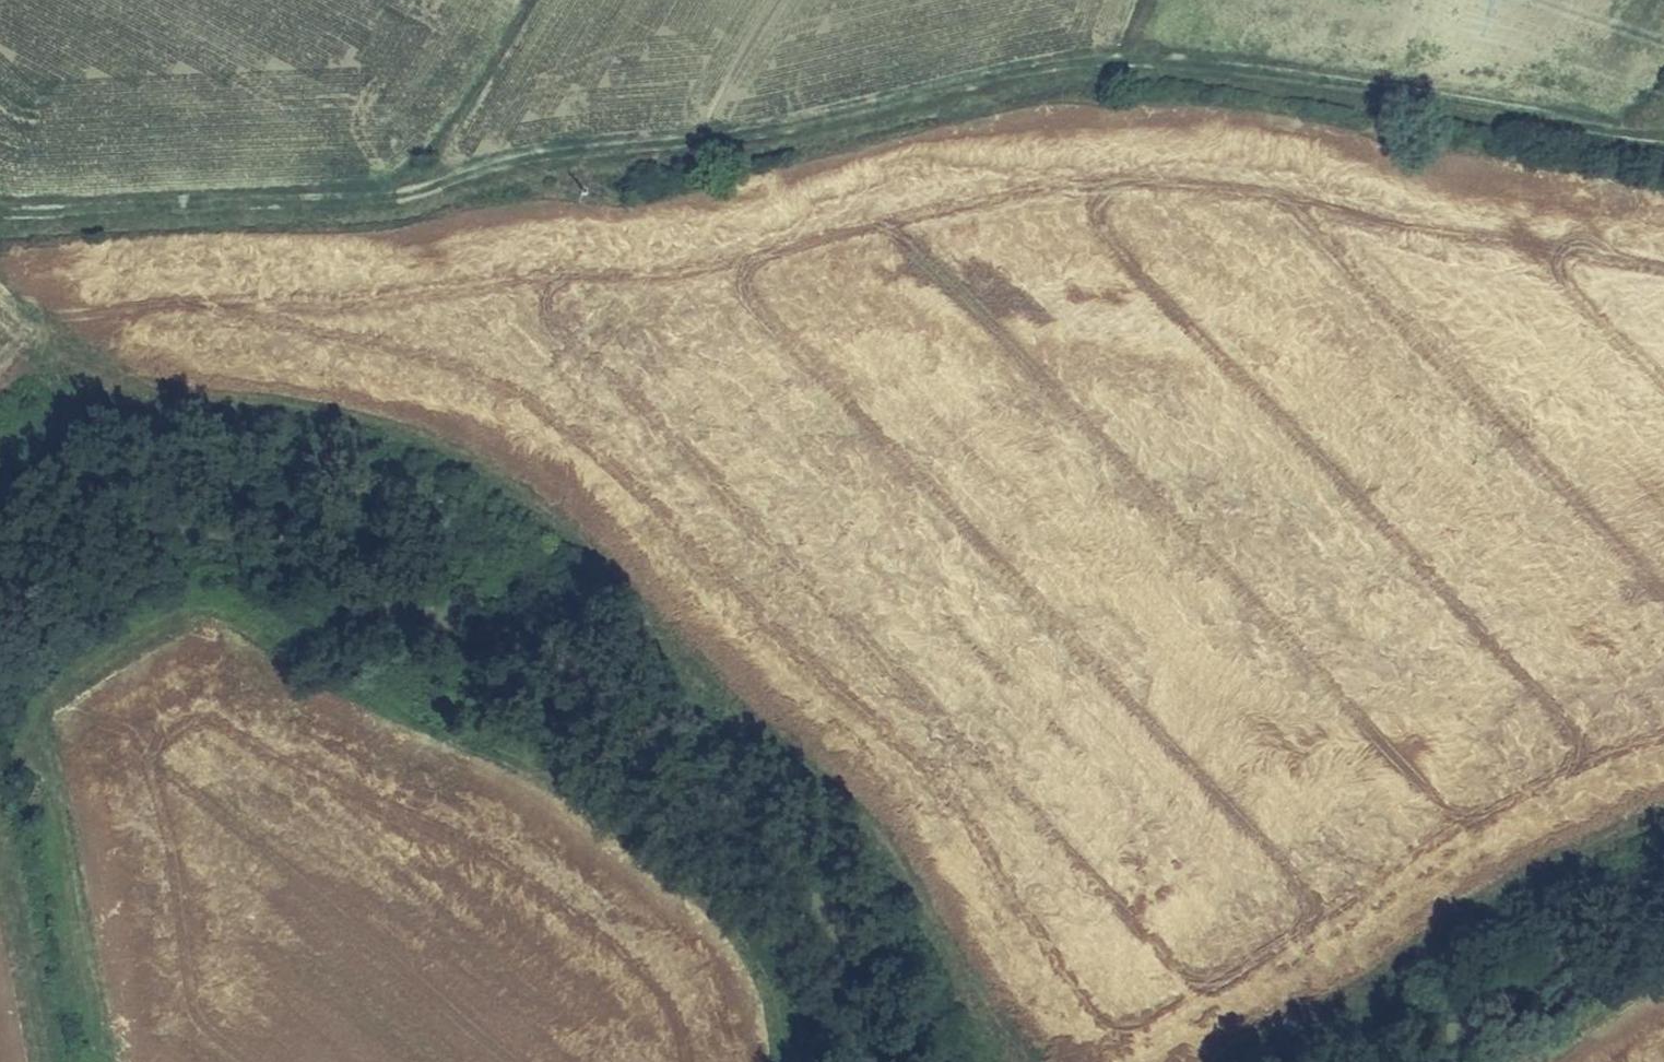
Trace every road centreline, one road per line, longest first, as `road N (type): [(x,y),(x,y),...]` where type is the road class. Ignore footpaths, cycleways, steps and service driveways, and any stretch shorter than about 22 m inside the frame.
road 1 (track): [(0,212),(381,200),(558,154),(683,143),(1117,62),(1373,89),(1663,145)]
road 2 (track): [(0,749),(16,711),(104,611),(178,576),(239,572),(539,738),(632,804),(739,901),(796,1008),(801,1061)]
road 3 (track): [(45,1061),(20,900),(0,841)]

